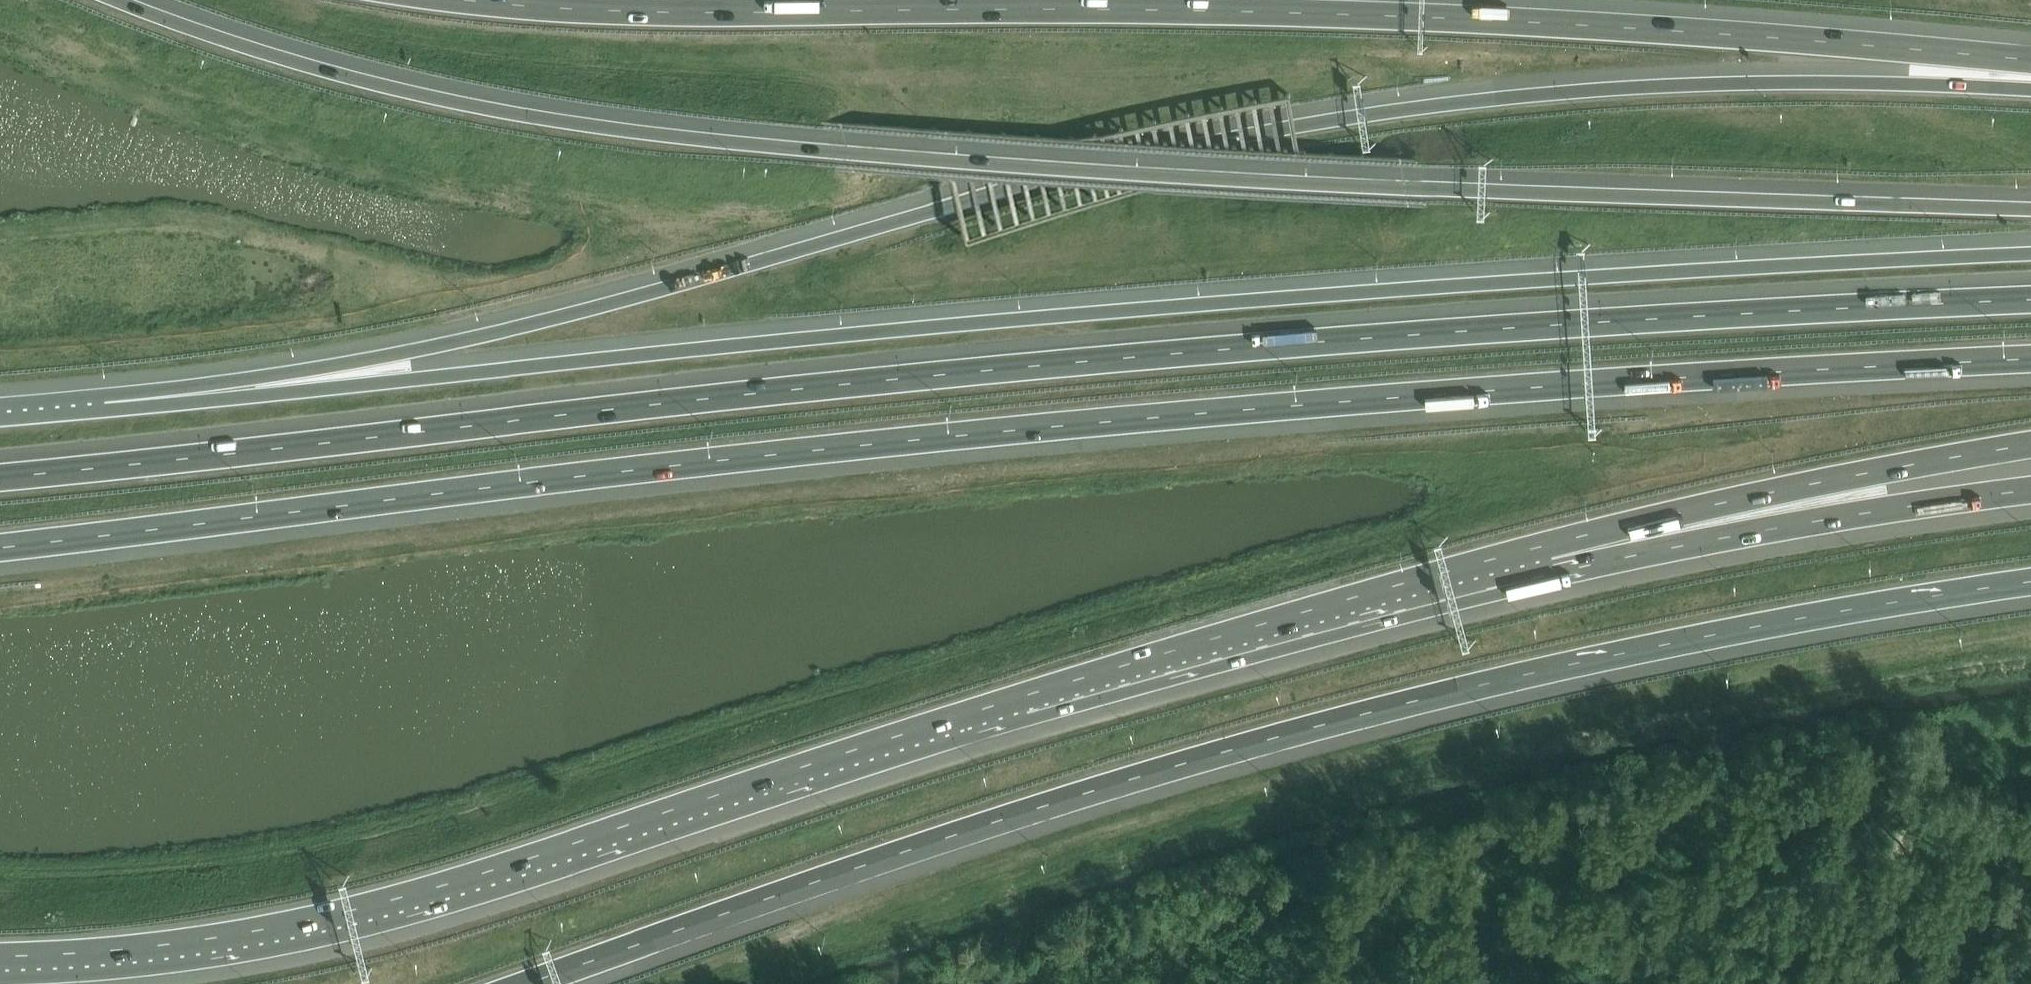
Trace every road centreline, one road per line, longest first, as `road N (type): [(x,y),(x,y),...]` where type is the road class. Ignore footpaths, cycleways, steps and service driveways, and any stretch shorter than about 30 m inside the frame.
road 1 (motorway): [(0,547),(1021,431),(2030,358)]
road 2 (motorway): [(2030,299),(1448,322),(0,476)]
road 3 (motorway): [(2030,94),(1808,86),(1413,107),(1100,171),(739,273),(107,403)]
road 4 (motorway): [(2030,209),(1163,174),(663,135),(517,115),(275,60),(120,0)]
road 5 (motorway): [(2030,259),(1241,301),(107,403)]
road 6 (motorway): [(0,964),(175,954),(283,935),(1031,705),(1550,556)]
road 7 (motorway): [(542,983),(856,870),(1206,759),(1478,685),(2030,583)]
road 8 (motorway): [(2030,58),(1266,16),(495,0)]
road 9 (motorway): [(1550,556),(1724,503),(2030,445)]
road 10 (motorway): [(1550,556),(2030,494)]

